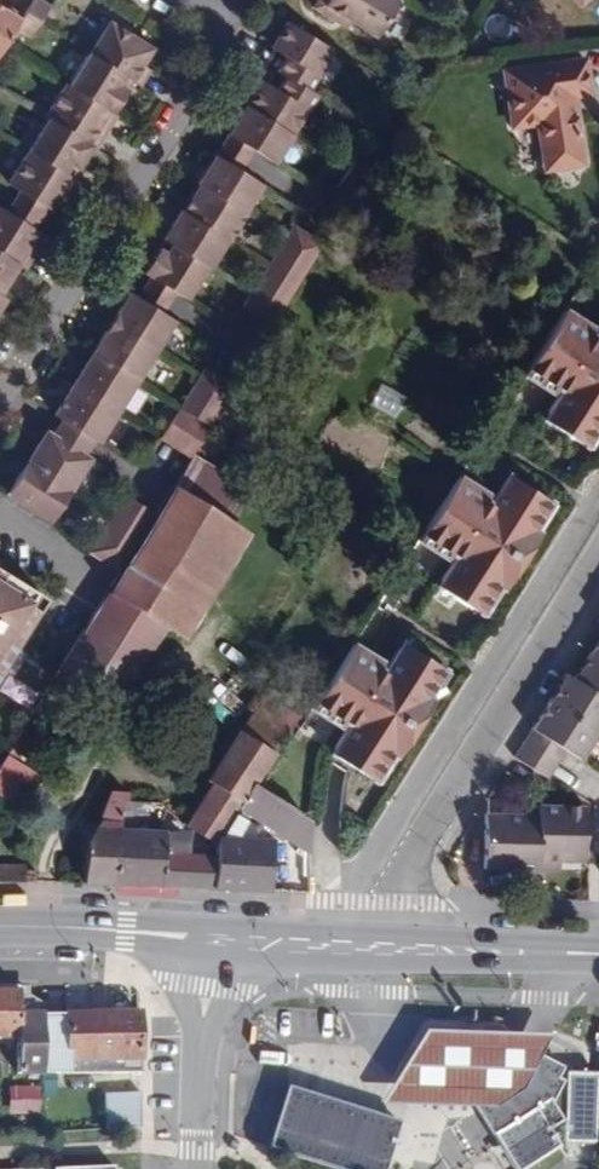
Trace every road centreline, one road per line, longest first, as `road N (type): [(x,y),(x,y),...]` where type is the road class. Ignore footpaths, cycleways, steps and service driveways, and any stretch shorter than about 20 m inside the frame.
road 1 (residential): [(598,491),(382,852),(376,889)]
road 2 (residential): [(228,28),(0,405)]
road 3 (residential): [(376,889),(410,856),(598,553)]
road 4 (residential): [(208,938),(194,1168)]
road 5 (tertiary): [(372,947),(598,956)]
road 6 (tertiary): [(0,929),(208,938)]
road 7 (tertiary): [(208,938),(372,947)]

